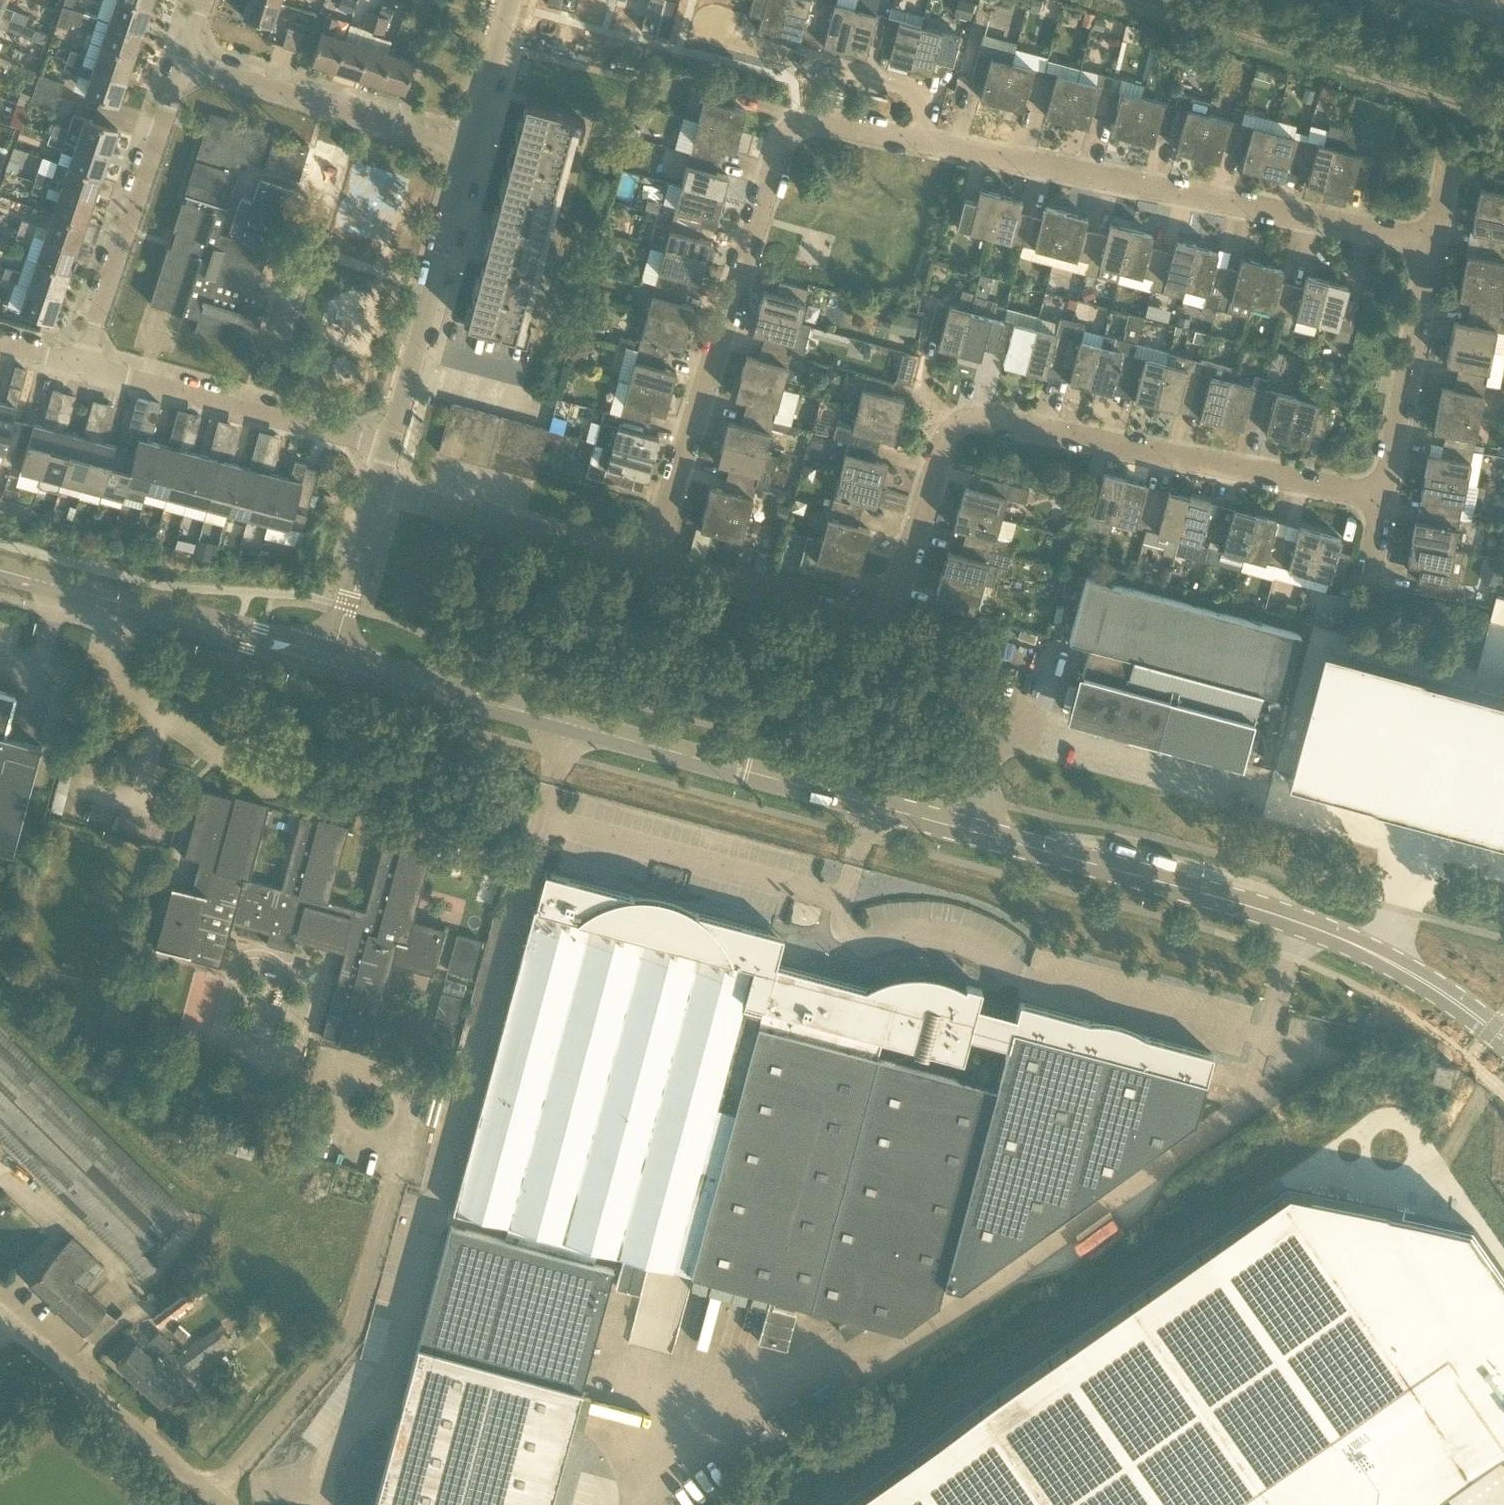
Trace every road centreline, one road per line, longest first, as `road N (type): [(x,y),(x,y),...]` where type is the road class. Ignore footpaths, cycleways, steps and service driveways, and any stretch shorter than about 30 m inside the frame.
road 1 (tertiary): [(1503,1040),(1418,979),(1303,925),(331,659)]
road 2 (residential): [(656,569),(852,621),(885,619),(955,430),(983,423),(1382,501),(1431,246)]
road 3 (residential): [(656,569),(784,131),(816,119),(927,145)]
road 4 (residential): [(927,145),(1431,246)]
road 5 (tertiary): [(331,659),(0,572)]
road 6 (residential): [(79,367),(185,62)]
road 7 (residential): [(389,452),(79,367)]
road 8 (residential): [(389,452),(472,146)]
road 9 (residential): [(472,146),(185,62)]
road 10 (unclassified): [(222,1504),(0,1314)]
road 11 (residential): [(378,496),(656,569)]
road 12 (residential): [(927,145),(925,97),(913,88),(727,38)]
road 13 (residential): [(331,659),(378,496)]
road 14 (residential): [(472,146),(511,0)]

